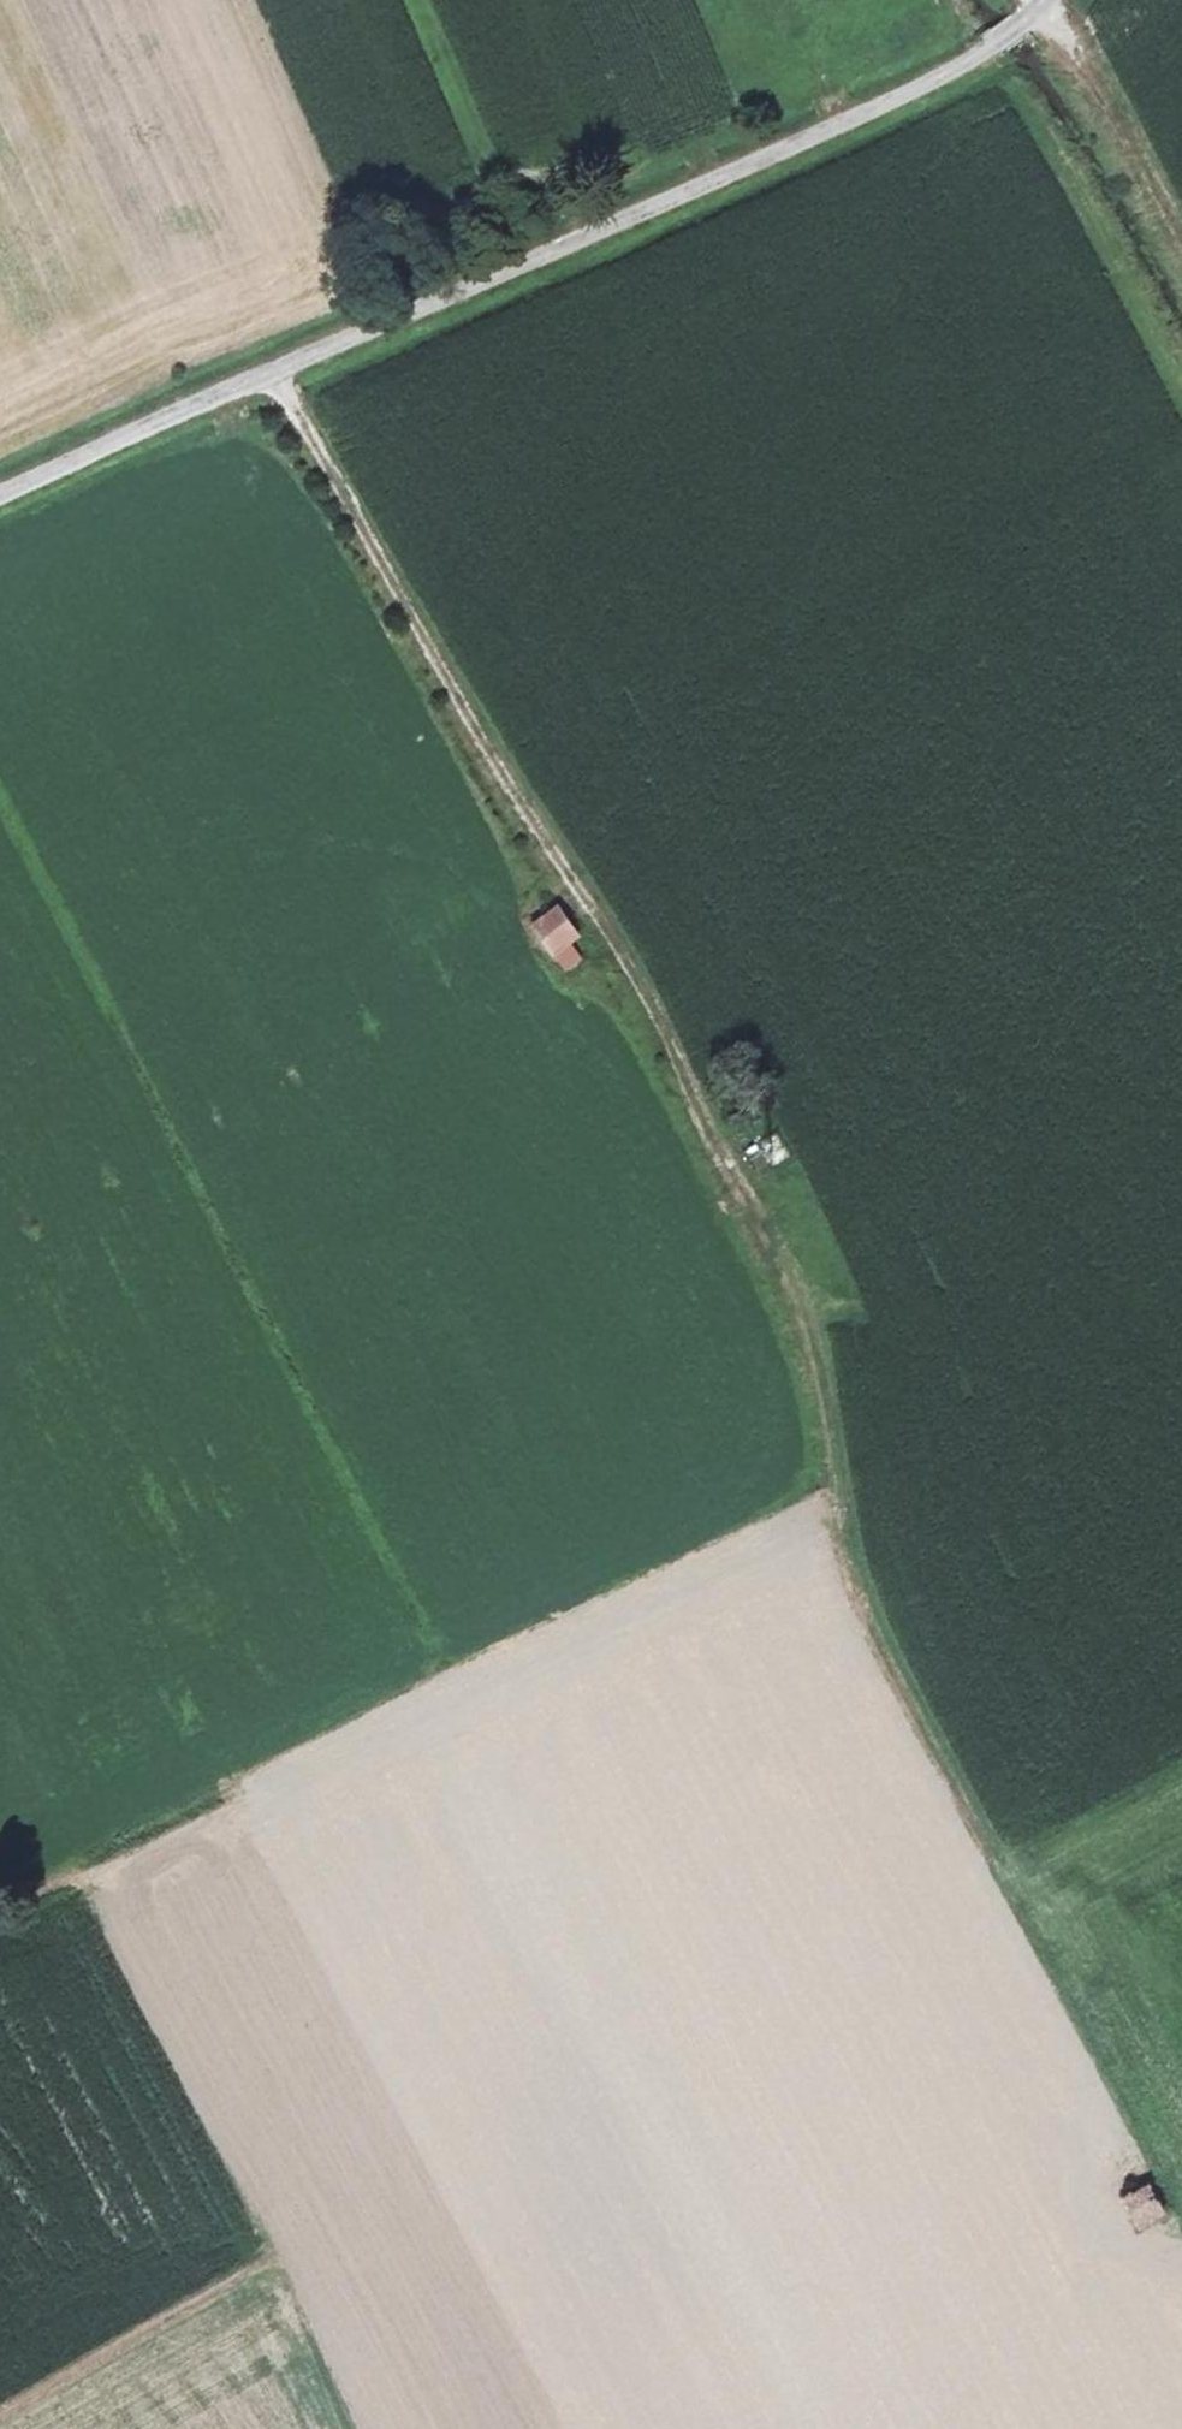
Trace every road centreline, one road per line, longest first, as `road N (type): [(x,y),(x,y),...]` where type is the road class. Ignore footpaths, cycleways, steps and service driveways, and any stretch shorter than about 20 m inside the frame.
road 1 (unclassified): [(1049,0),(962,62),(0,498)]

